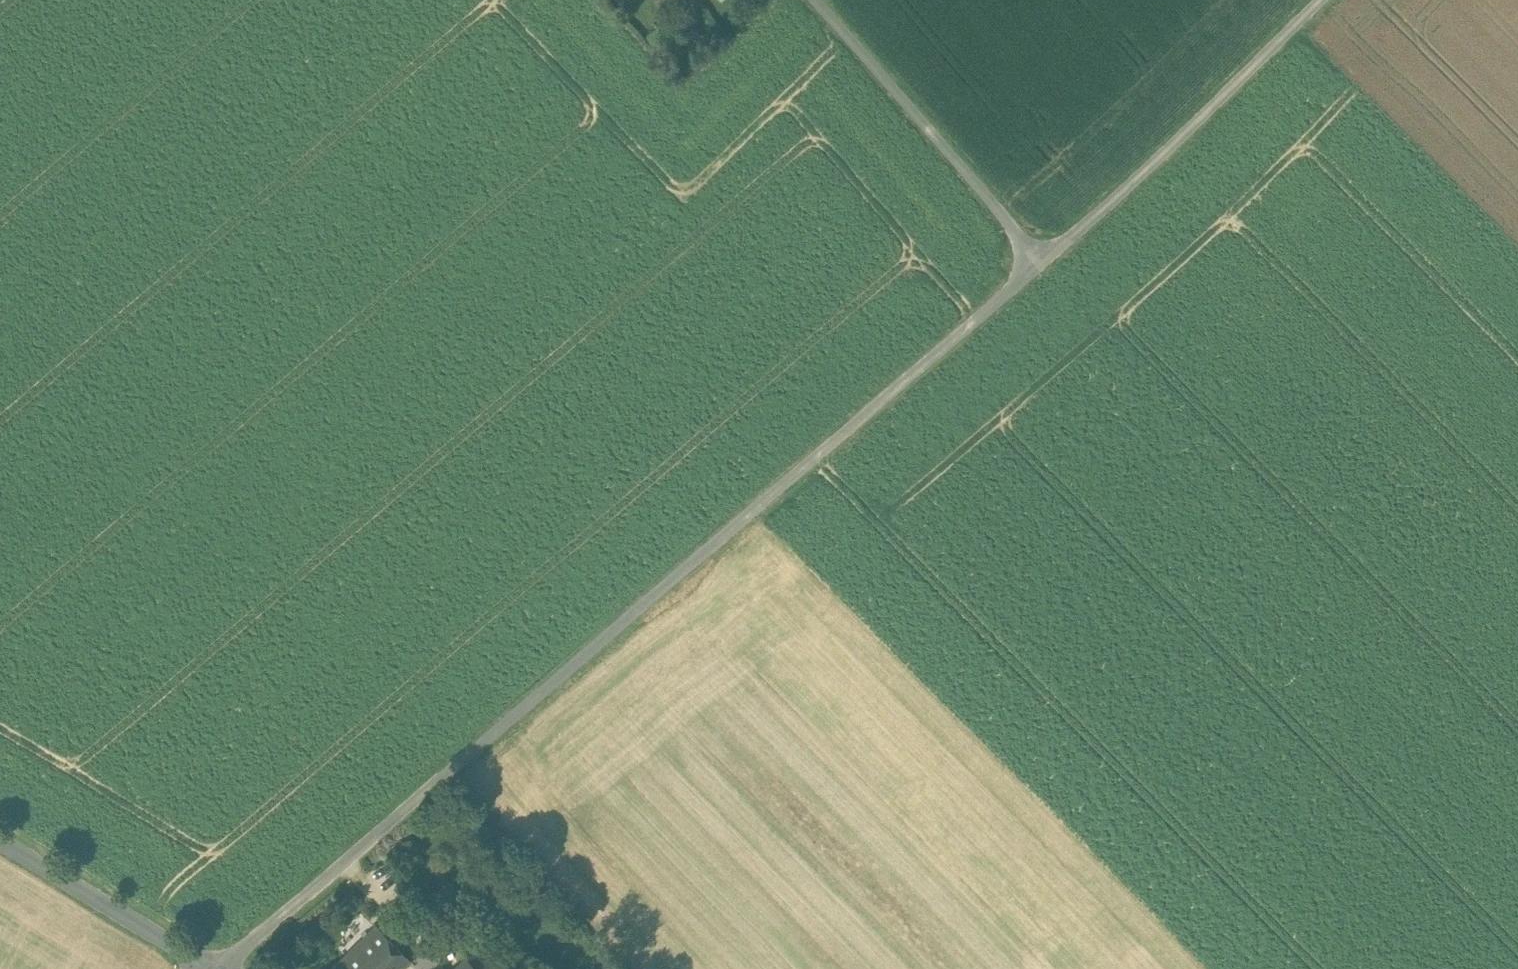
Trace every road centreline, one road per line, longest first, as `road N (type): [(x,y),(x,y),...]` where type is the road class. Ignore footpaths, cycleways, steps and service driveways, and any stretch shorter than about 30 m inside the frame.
road 1 (unclassified): [(214,968),(1095,216),(1318,0)]
road 2 (track): [(1042,262),(815,0)]
road 3 (tertiary): [(0,842),(213,968)]

